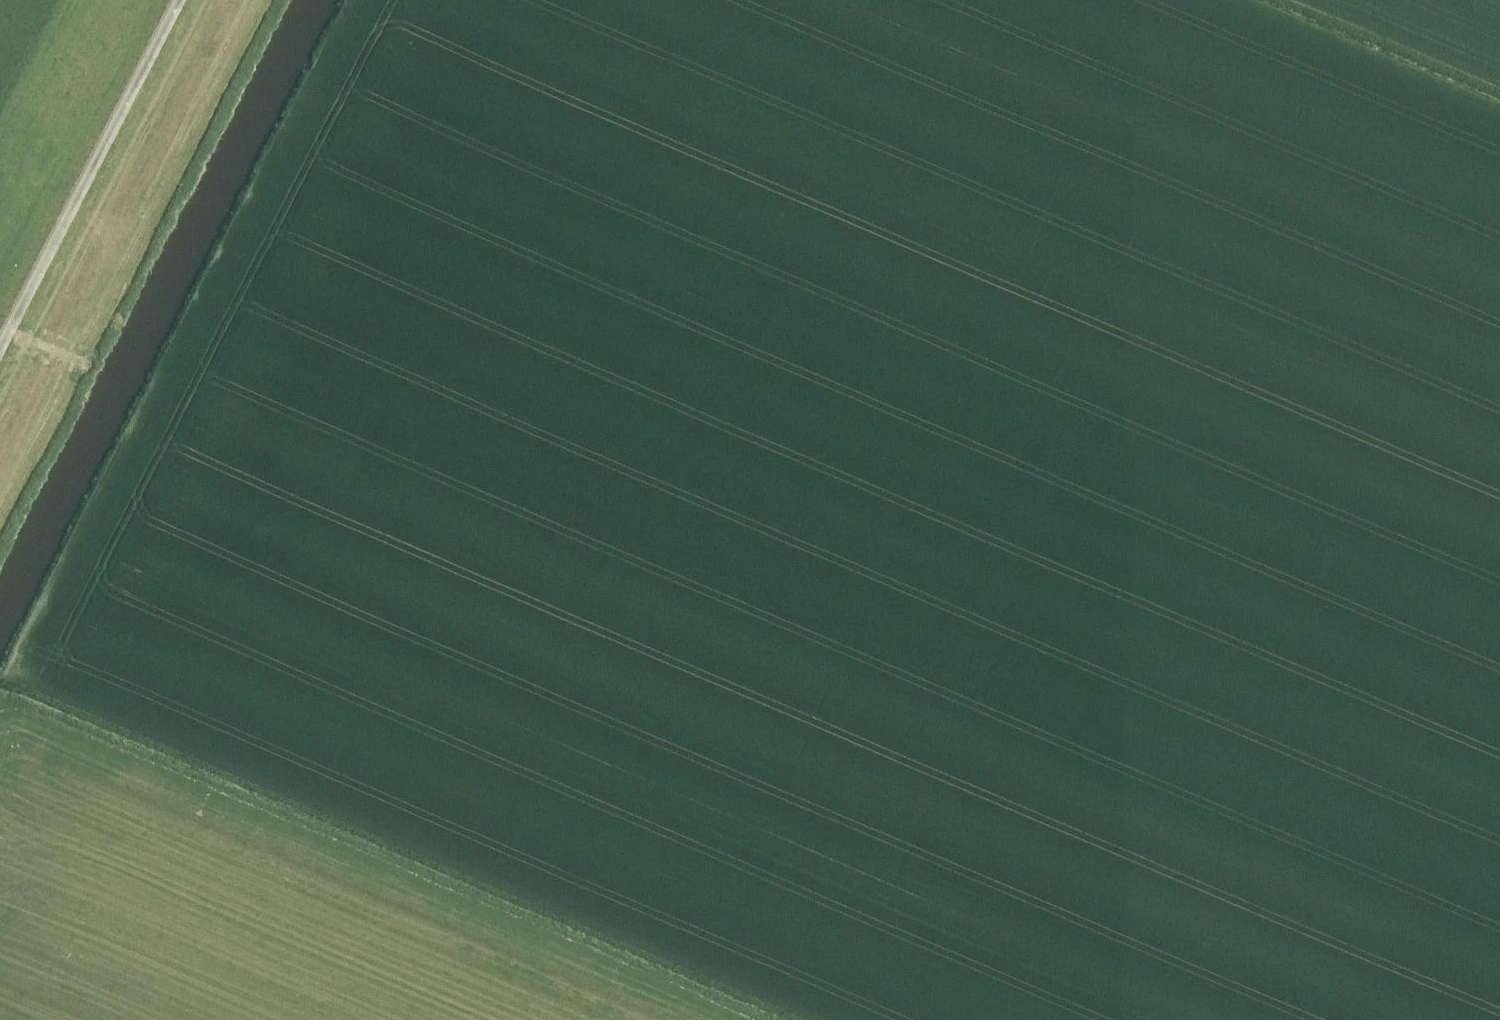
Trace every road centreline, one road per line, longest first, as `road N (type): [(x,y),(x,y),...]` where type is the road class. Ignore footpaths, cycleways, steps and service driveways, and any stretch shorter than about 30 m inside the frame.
road 1 (track): [(183,0),(0,361)]

